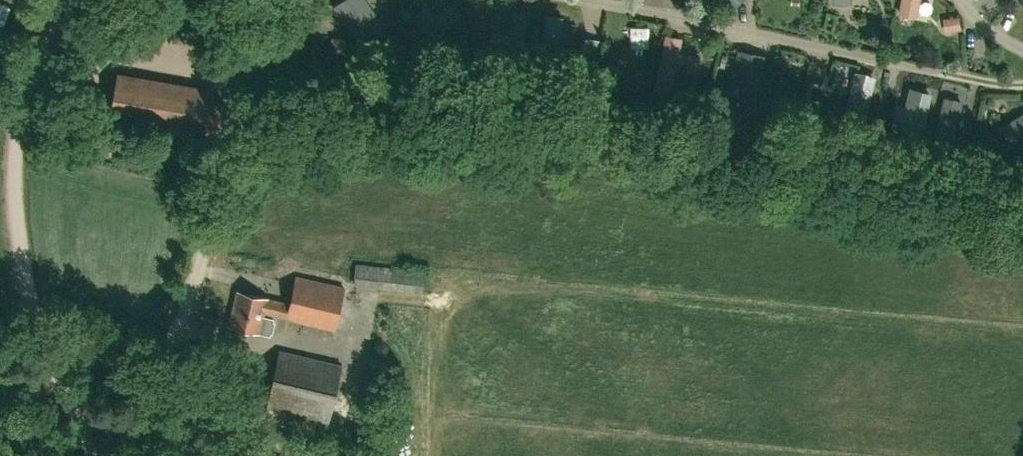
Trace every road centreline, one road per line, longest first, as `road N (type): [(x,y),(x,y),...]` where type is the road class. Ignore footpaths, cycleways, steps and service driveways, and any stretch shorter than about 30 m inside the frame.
road 1 (track): [(126,455),(196,265),(284,76)]

